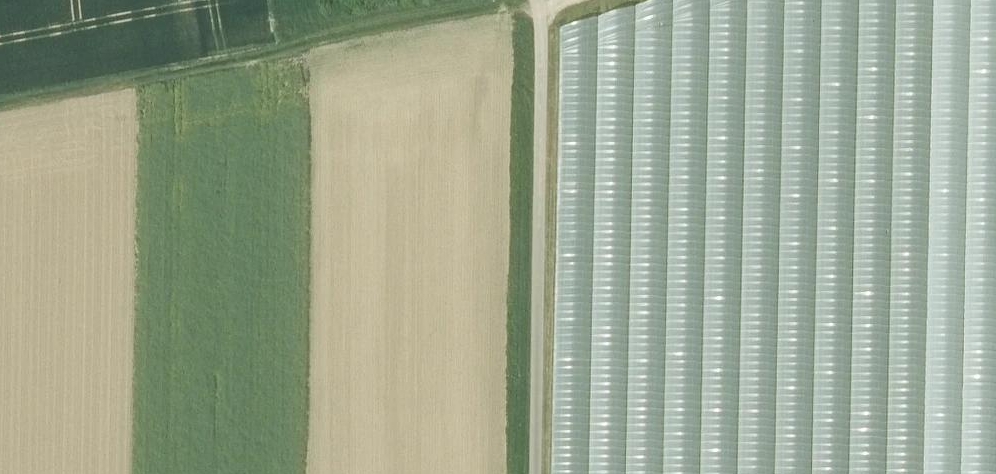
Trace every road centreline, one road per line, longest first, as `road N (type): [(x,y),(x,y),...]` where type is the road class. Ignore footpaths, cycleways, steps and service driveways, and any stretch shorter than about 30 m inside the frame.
road 1 (track): [(542,4),(0,103)]
road 2 (track): [(536,473),(542,4)]

